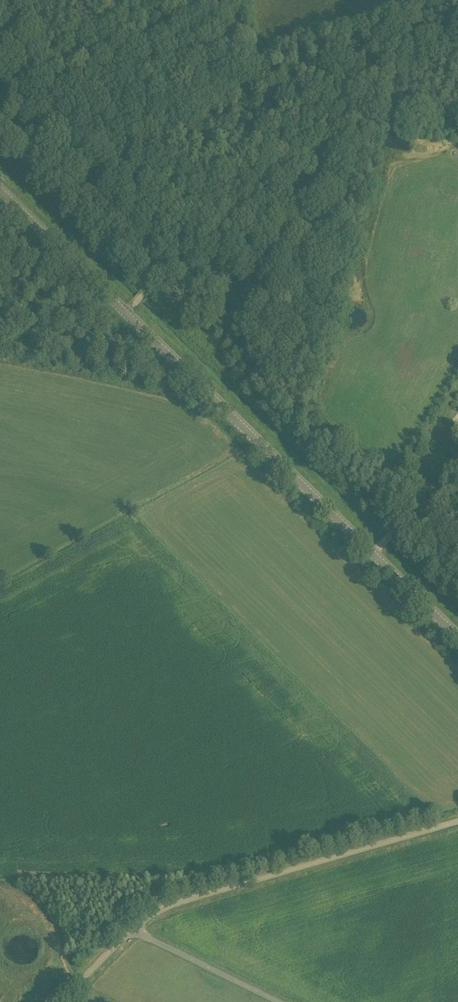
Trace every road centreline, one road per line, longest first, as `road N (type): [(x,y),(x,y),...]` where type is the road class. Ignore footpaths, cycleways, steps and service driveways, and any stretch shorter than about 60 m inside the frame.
road 1 (secondary): [(457,635),(0,190)]
road 2 (unclassified): [(59,1001),(160,909),(457,820)]

